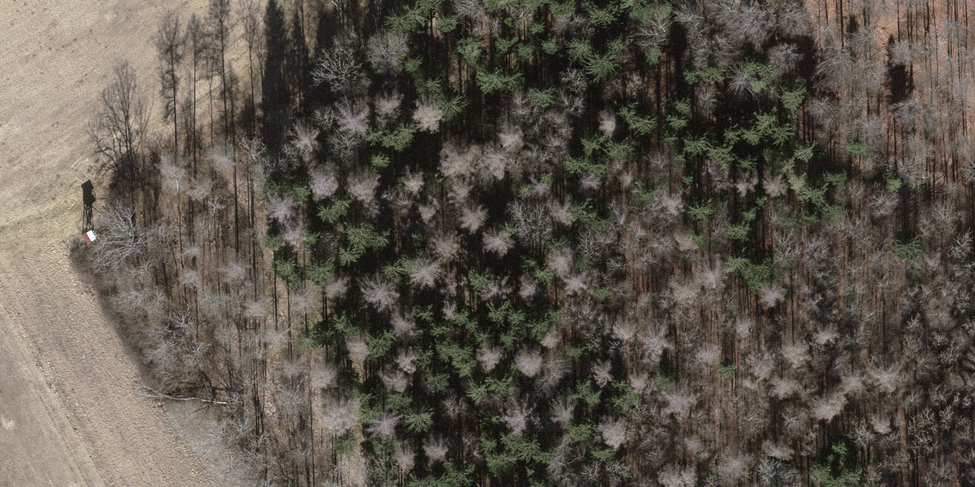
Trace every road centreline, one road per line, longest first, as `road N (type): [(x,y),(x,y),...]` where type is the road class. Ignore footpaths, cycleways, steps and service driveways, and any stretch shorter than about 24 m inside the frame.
road 1 (track): [(0,229),(416,75),(727,97),(974,181)]
road 2 (track): [(200,158),(263,216),(296,352),(359,486)]
road 3 (track): [(200,158),(408,0)]
road 4 (track): [(845,486),(974,355)]

